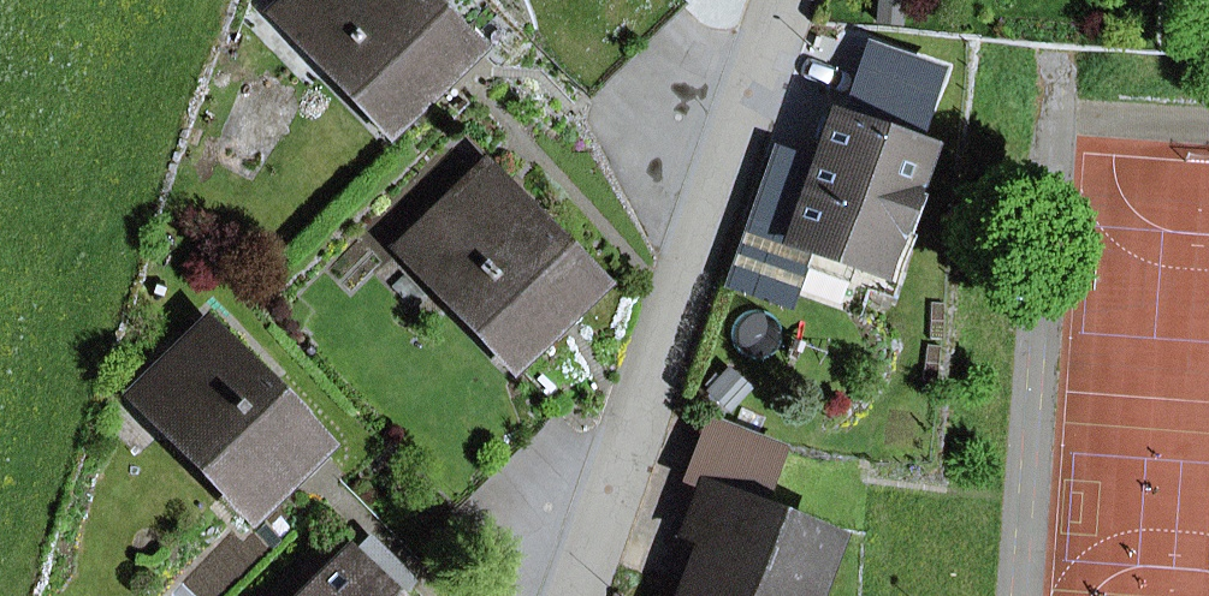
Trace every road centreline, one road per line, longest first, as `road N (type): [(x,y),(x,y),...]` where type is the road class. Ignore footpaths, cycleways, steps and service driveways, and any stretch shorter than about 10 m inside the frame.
road 1 (residential): [(777,0),(571,595)]

